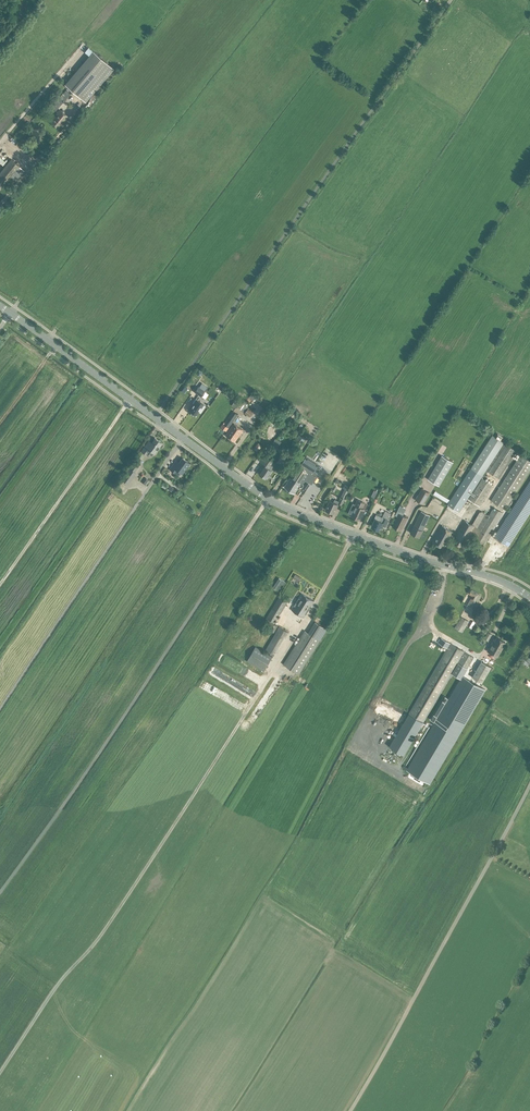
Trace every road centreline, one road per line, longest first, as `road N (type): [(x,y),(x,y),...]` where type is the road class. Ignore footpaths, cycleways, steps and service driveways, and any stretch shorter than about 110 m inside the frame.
road 1 (secondary): [(529,597),(279,505),(0,306)]

